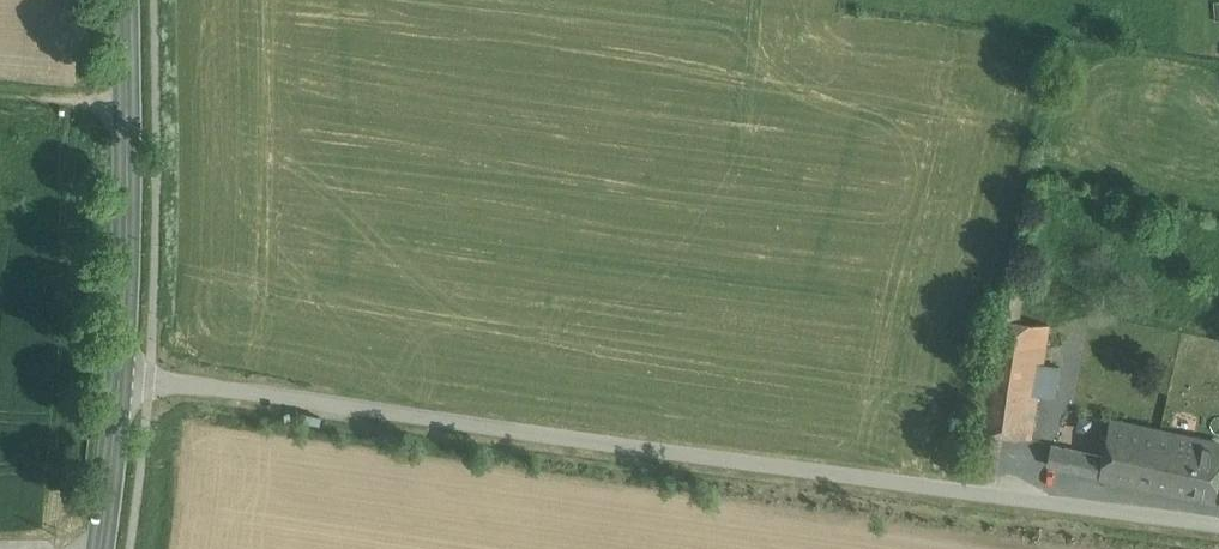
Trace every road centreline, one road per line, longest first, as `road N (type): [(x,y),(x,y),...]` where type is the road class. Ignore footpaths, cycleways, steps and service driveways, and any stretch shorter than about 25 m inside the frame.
road 1 (unclassified): [(122,378),(1218,528)]
road 2 (secondary): [(122,378),(125,0)]
road 3 (secondary): [(102,548),(122,378)]

